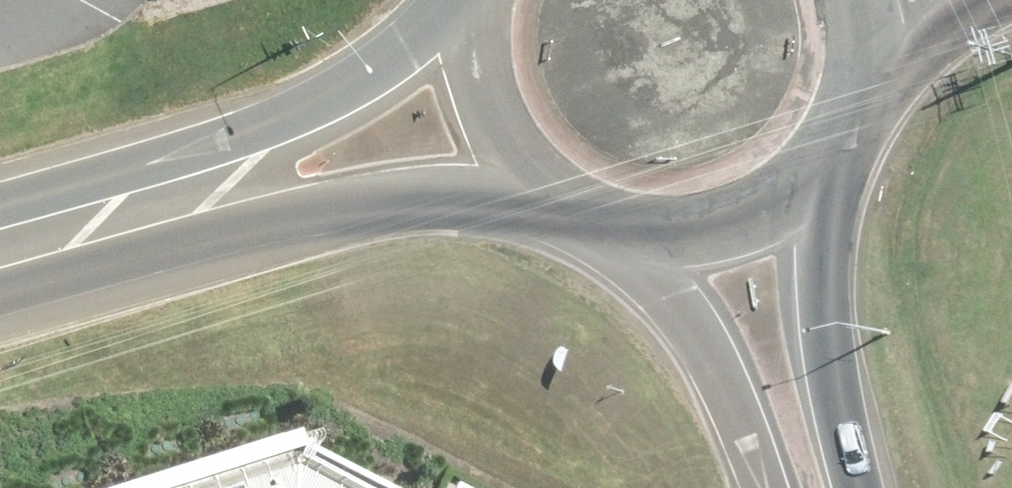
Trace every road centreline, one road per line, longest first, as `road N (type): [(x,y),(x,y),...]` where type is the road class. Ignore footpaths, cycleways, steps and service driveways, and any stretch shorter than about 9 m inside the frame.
road 1 (primary): [(548,177),(432,180),(330,196),(0,292)]
road 2 (primary): [(0,213),(304,121),(381,78),(474,0)]
road 3 (primary): [(833,131),(815,205),(812,274),(854,487)]
road 4 (primary): [(781,487),(707,313),(634,222)]
road 5 (primary): [(833,131),(775,195),(731,217),(682,226),(634,222)]
road 6 (primary): [(548,177),(516,141),(498,99),(488,49),(493,0)]
road 7 (tertiary): [(1007,0),(848,96)]

